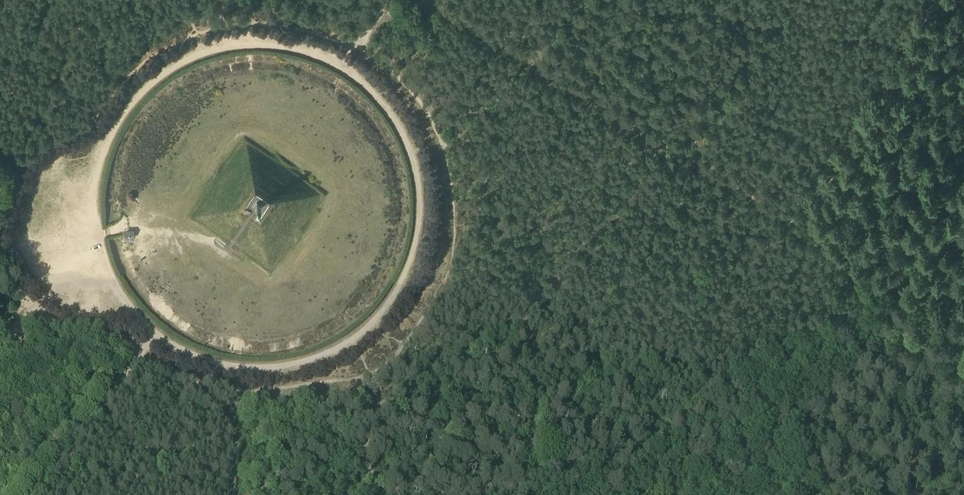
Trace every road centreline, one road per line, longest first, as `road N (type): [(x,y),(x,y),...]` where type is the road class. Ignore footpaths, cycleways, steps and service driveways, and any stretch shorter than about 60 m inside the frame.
road 1 (track): [(342,65),(379,96),(403,130),(421,212),(405,280),(386,311),(352,342),(281,368),(203,361),(168,345),(125,302),(98,234)]
road 2 (track): [(342,65),(271,43),(229,45),(186,58),(149,82),(105,142),(93,198),(98,234)]
road 3 (track): [(426,0),(658,146)]
road 4 (track): [(674,154),(787,0)]
road 5 (track): [(98,234),(0,348)]
road 6 (track): [(838,255),(963,331)]
road 7 (track): [(674,154),(785,223)]
road 8 (track): [(249,370),(256,494)]

